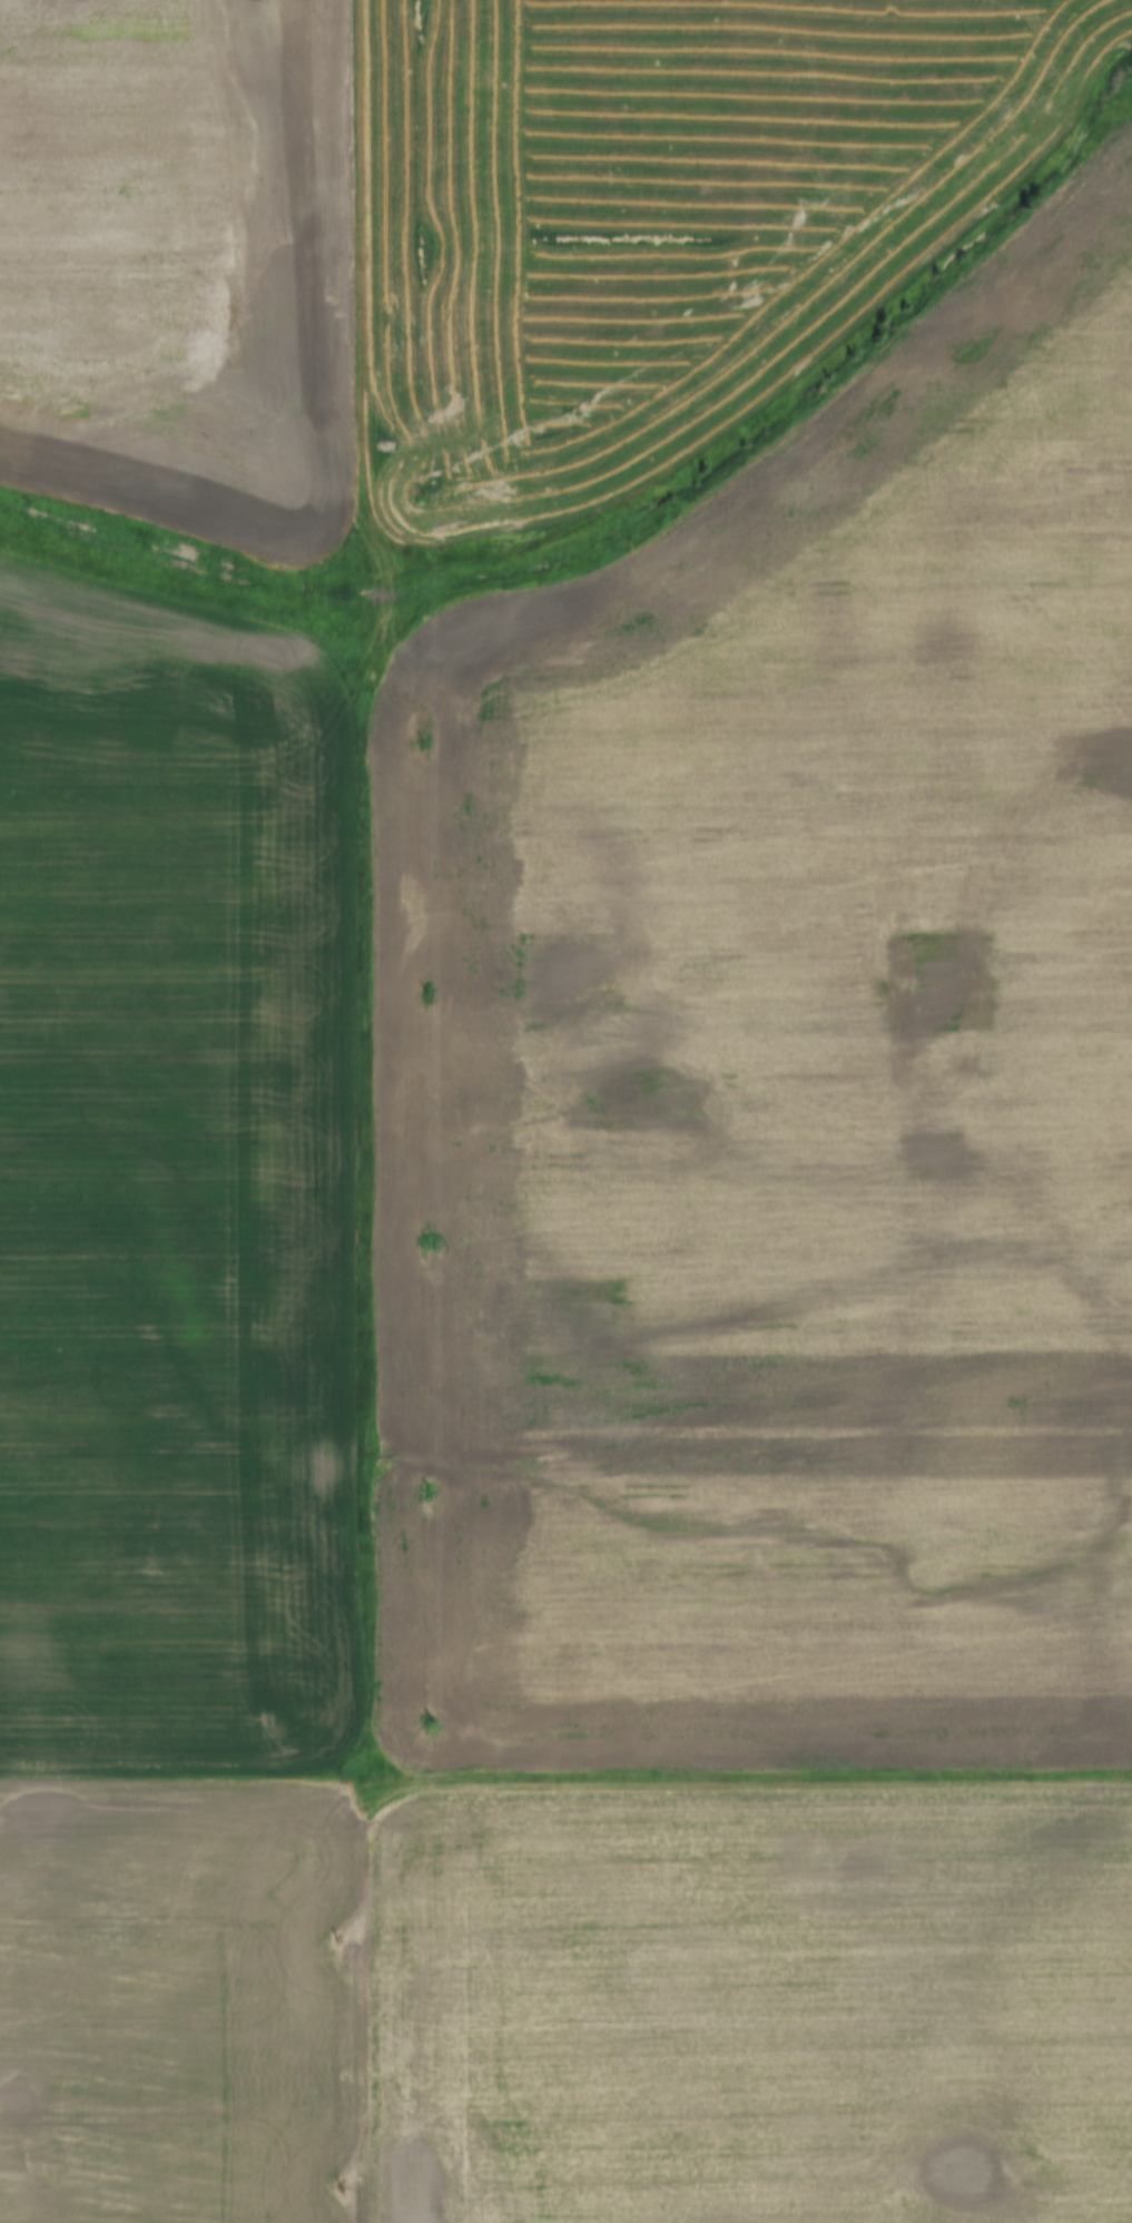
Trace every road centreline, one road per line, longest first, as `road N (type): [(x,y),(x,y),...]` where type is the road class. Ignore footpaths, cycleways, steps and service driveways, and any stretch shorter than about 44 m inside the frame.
road 1 (track): [(363,2222),(359,0)]
road 2 (track): [(1131,1781),(0,1784)]

